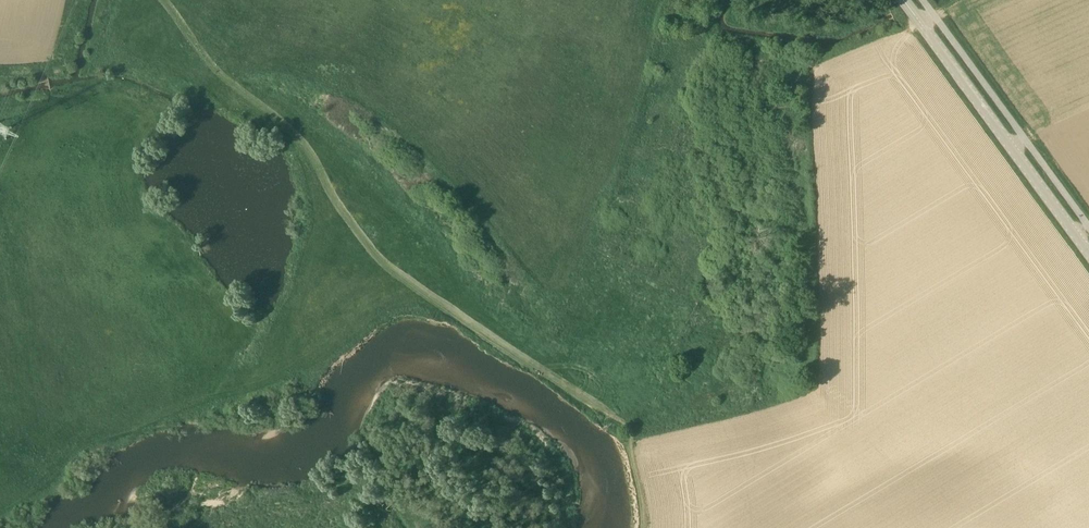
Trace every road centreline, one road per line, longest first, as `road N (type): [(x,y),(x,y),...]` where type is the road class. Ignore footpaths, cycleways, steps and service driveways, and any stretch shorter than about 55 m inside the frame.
road 1 (tertiary): [(1088,254),(903,0)]

